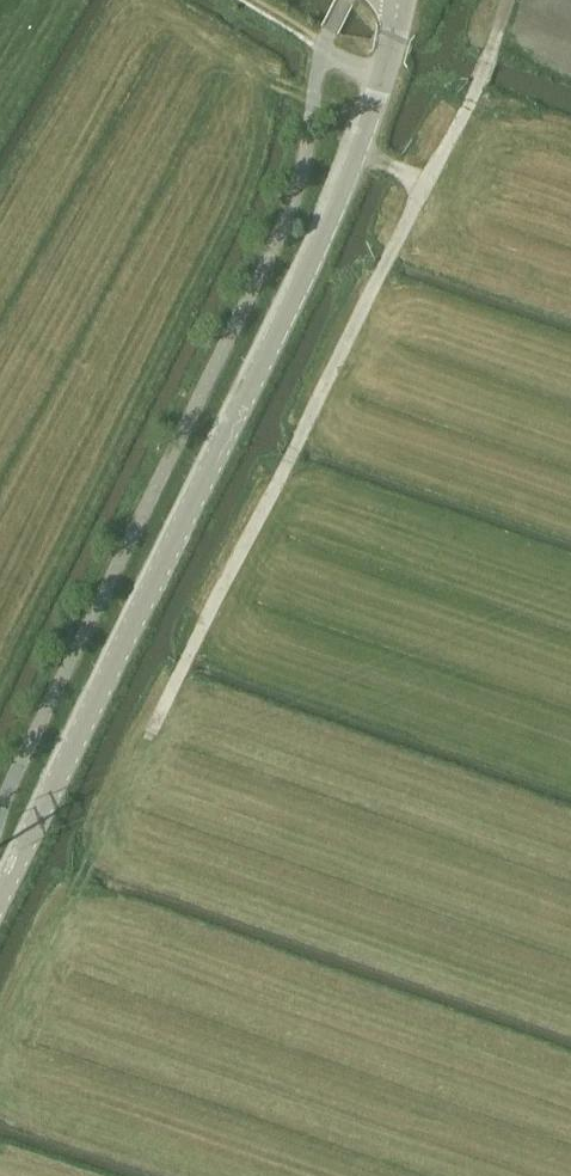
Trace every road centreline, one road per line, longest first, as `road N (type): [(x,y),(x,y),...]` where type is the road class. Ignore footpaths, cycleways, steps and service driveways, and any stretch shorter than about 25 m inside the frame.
road 1 (unclassified): [(0,898),(299,287),(359,150),(397,0)]
road 2 (track): [(149,734),(428,191),(508,0)]
road 3 (track): [(245,0),(323,53),(379,74)]

